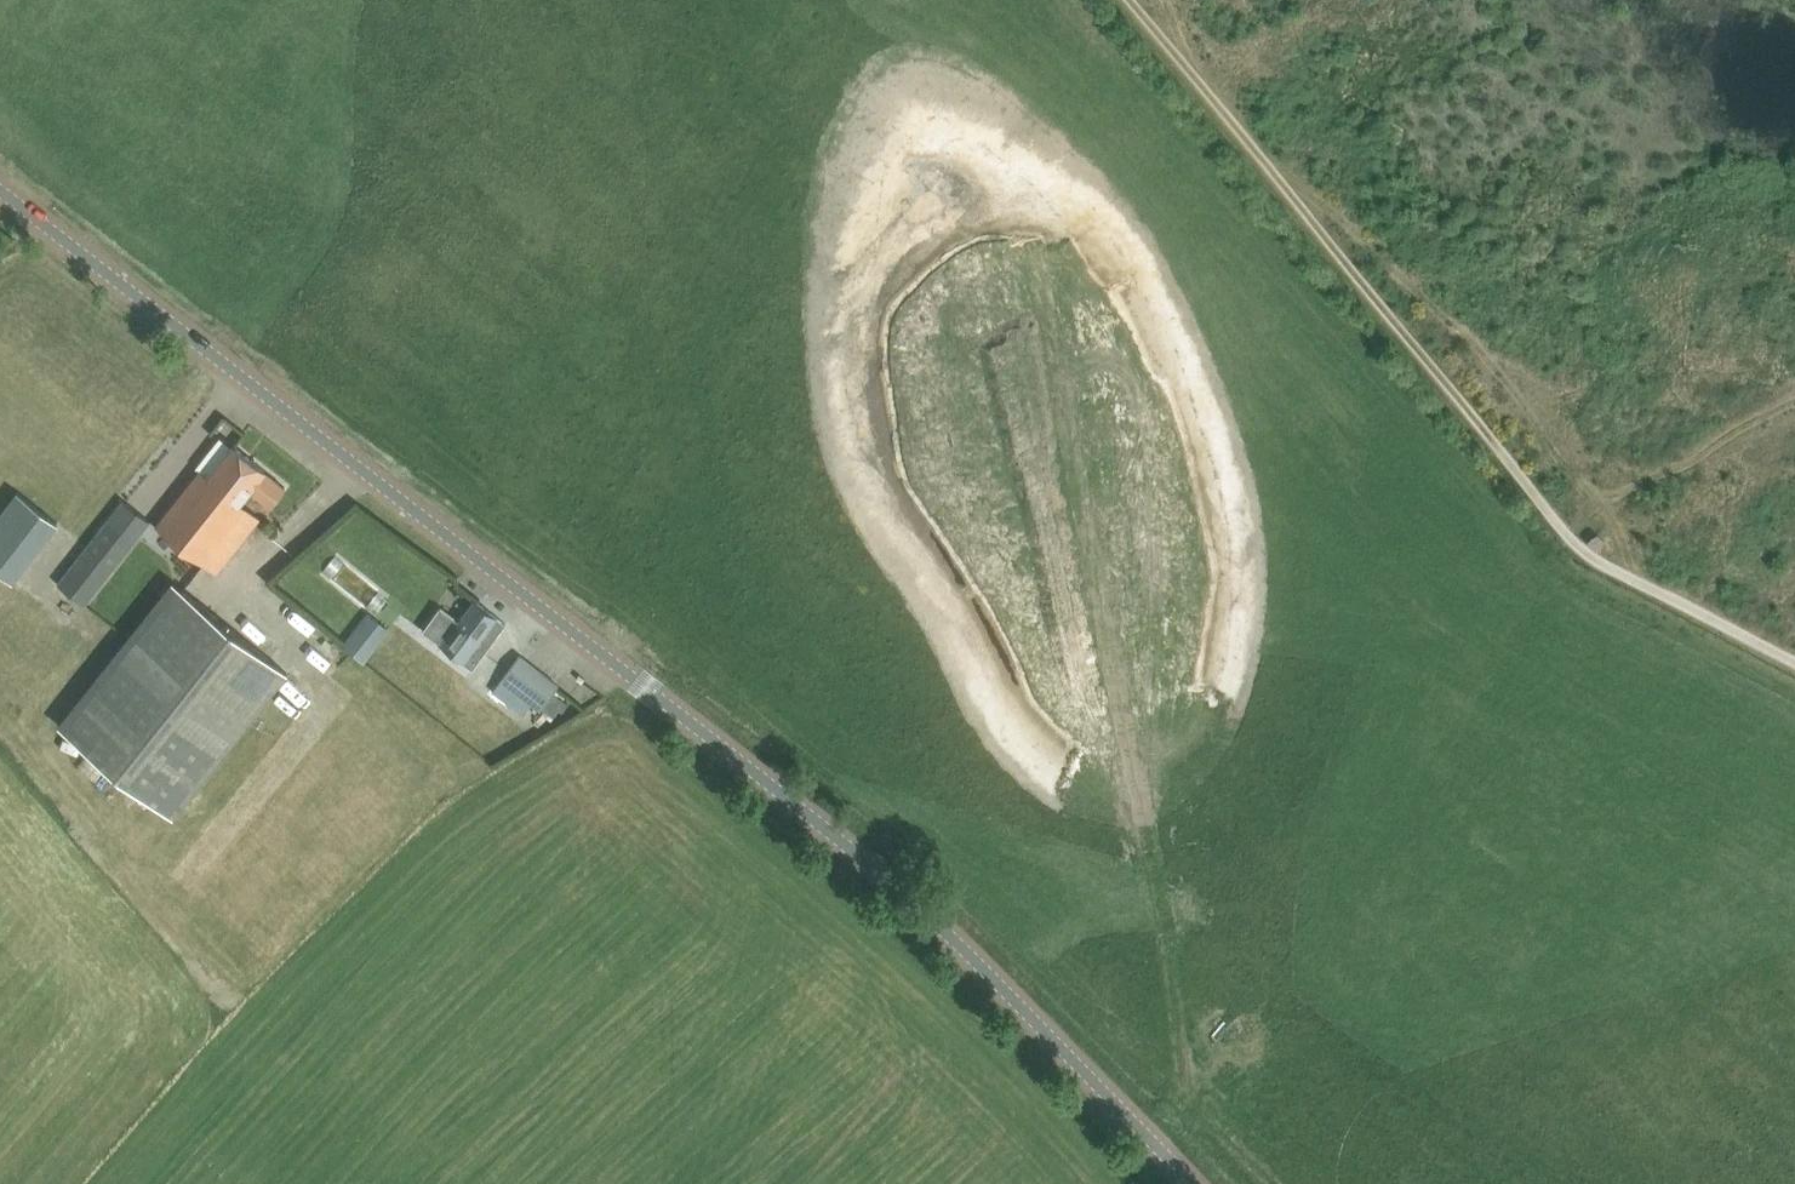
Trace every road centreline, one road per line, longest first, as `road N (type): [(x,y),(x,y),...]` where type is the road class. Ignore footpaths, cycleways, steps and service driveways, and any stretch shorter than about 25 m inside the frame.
road 1 (tertiary): [(1193,1183),(953,939),(849,848),(0,190)]
road 2 (track): [(1133,0),(1580,545),(1794,662)]

